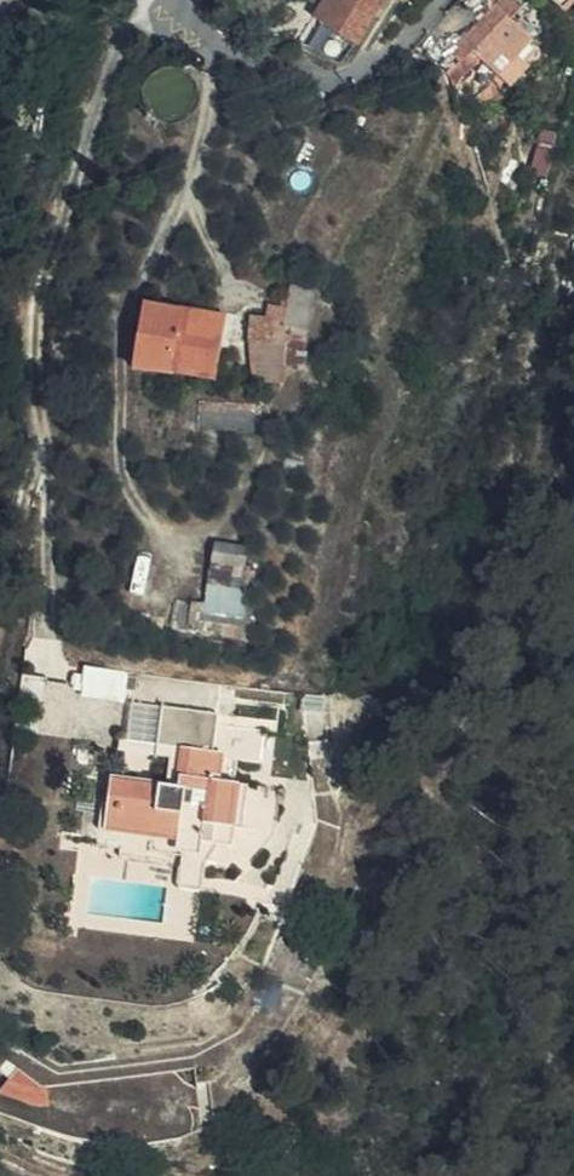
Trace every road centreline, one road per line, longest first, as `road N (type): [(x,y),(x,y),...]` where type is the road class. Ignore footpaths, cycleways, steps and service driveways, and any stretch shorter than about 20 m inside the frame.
road 1 (residential): [(185,8),(206,37),(347,74),(385,60),(446,0)]

